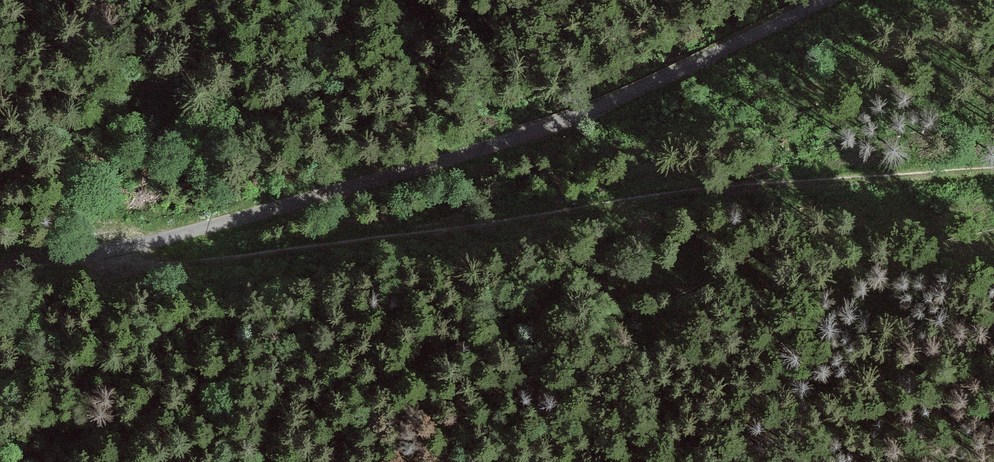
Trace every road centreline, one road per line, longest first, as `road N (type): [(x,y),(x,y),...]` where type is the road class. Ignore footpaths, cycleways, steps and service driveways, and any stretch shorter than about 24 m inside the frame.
road 1 (track): [(993,175),(757,189),(188,268),(104,259)]
road 2 (unclassified): [(827,0),(668,83),(451,163),(104,259),(0,270)]

